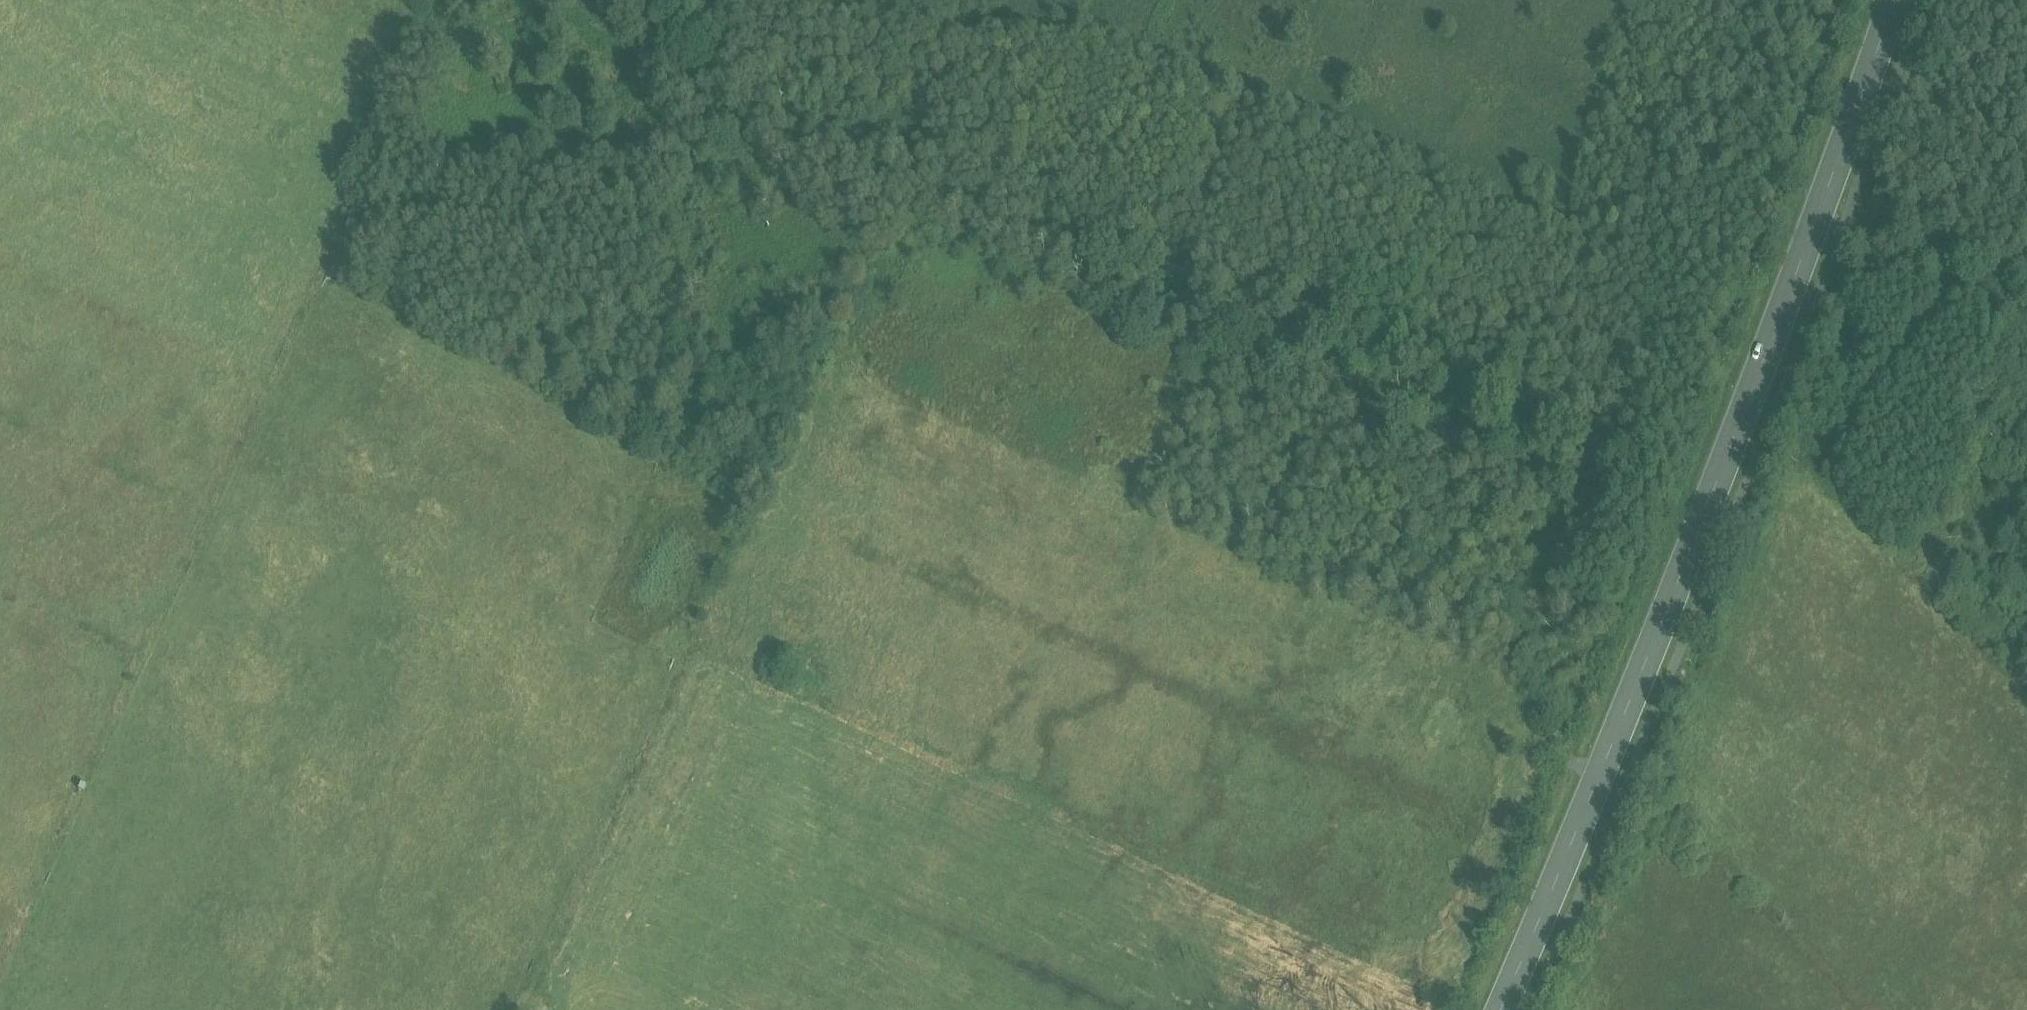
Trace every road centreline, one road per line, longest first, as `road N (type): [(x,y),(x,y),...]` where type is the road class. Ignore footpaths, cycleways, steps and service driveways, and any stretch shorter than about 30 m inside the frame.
road 1 (primary): [(1494,1009),(1594,776),(1888,0)]

